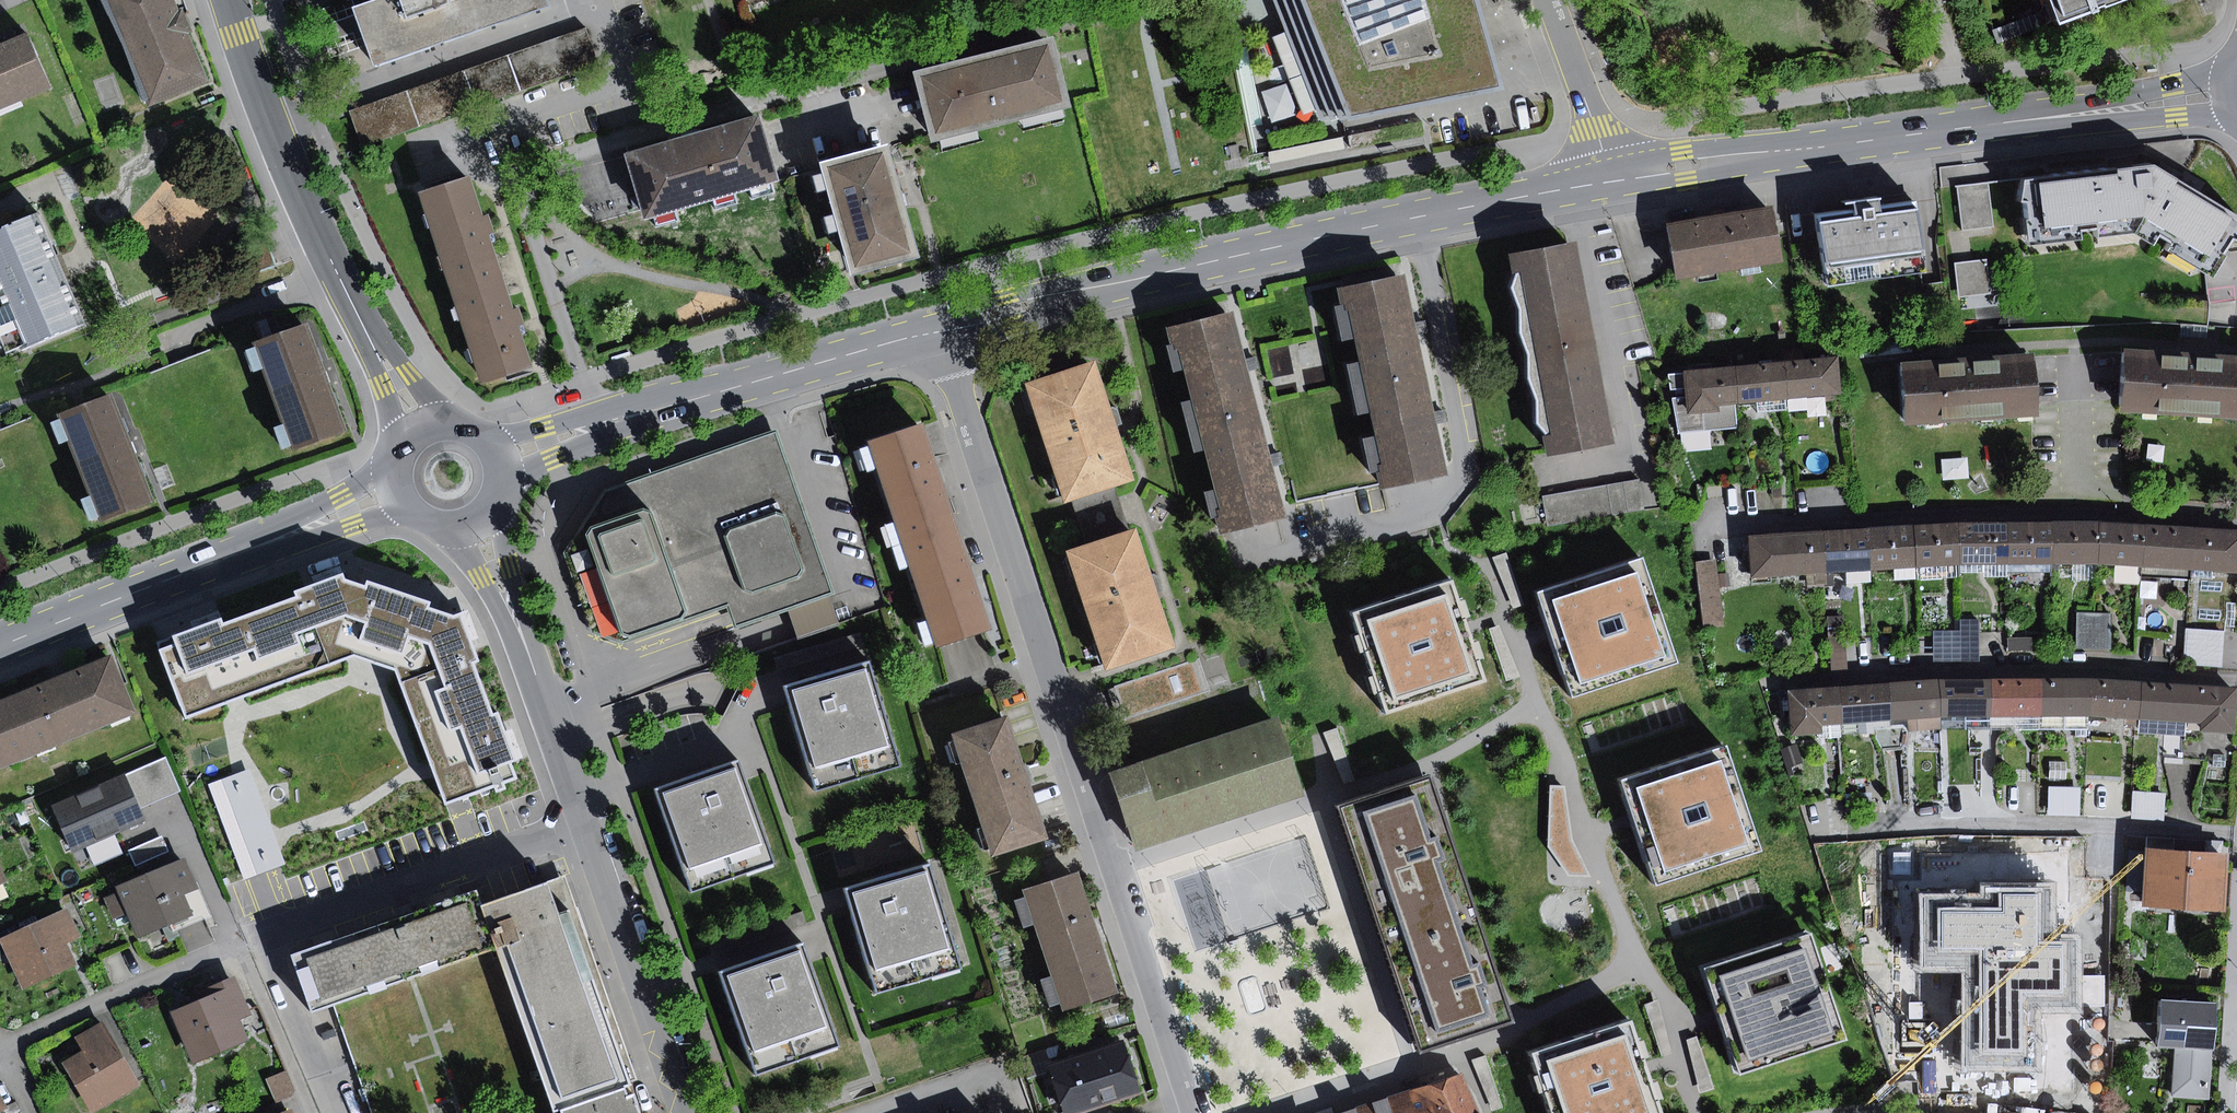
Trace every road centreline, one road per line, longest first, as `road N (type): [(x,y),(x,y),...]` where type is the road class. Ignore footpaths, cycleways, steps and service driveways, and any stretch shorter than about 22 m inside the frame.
road 1 (residential): [(939,329),(1188,1112)]
road 2 (secondary): [(1608,181),(1228,257),(939,329)]
road 3 (secondary): [(2229,95),(1825,145),(1608,181)]
road 4 (residential): [(684,1112),(480,528)]
road 5 (residential): [(226,0),(338,275),(420,429)]
road 6 (secondary): [(939,329),(504,456)]
road 7 (residential): [(313,1112),(238,944),(1,1051)]
road 8 (secondary): [(394,493),(0,647)]
road 9 (residential): [(1549,0),(1608,181)]

